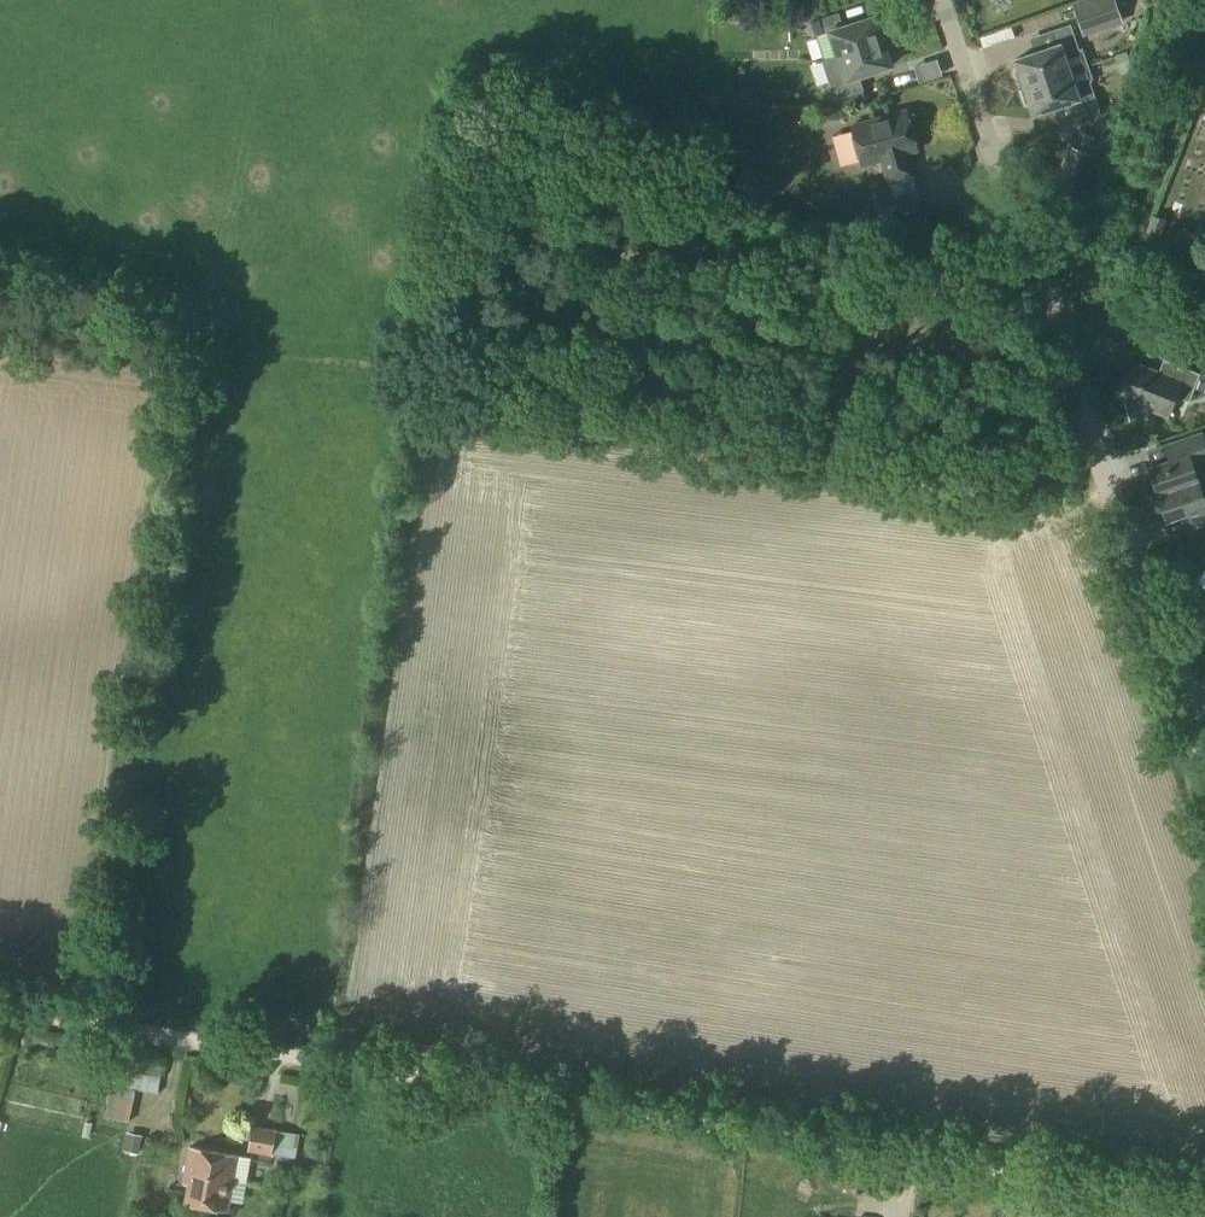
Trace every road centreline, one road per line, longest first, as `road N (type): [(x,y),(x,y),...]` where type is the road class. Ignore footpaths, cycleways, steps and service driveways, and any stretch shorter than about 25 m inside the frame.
road 1 (track): [(1204,1205),(0,1002)]
road 2 (residential): [(1178,706),(948,0)]

